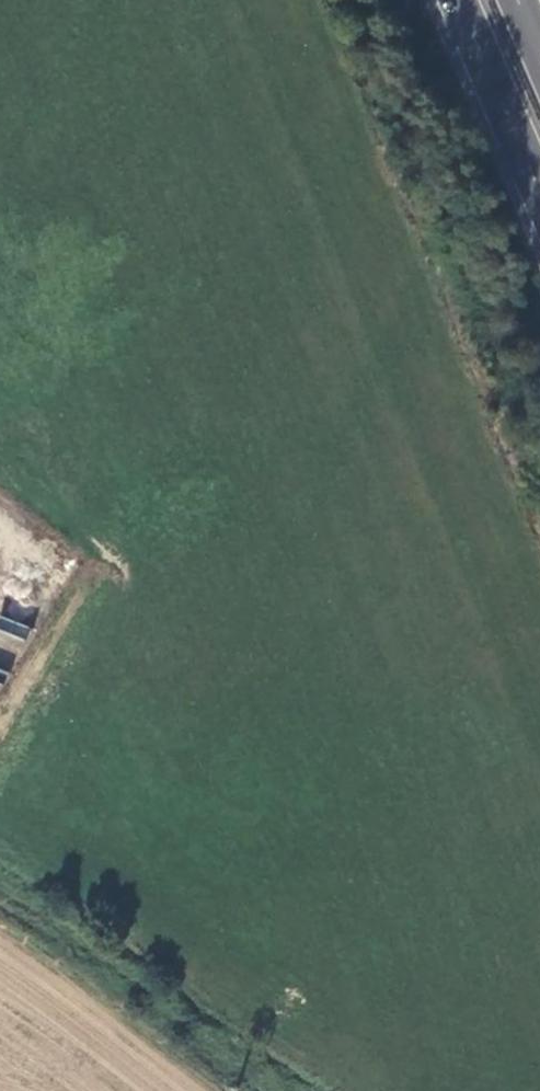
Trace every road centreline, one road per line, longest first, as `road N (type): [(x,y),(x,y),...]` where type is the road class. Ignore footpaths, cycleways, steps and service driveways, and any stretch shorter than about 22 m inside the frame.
road 1 (track): [(0,884),(306,1090)]
road 2 (trunk): [(462,0),(539,185)]

